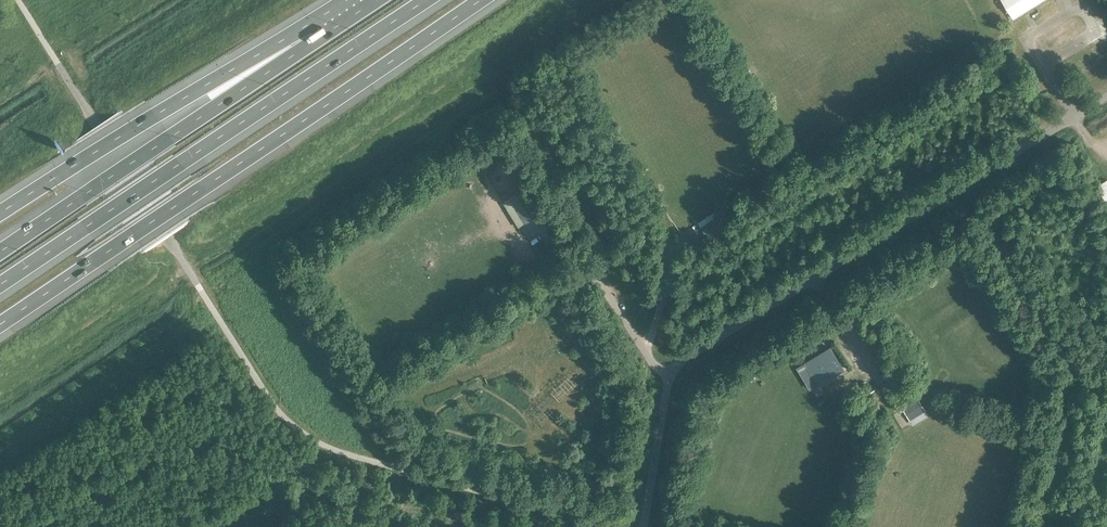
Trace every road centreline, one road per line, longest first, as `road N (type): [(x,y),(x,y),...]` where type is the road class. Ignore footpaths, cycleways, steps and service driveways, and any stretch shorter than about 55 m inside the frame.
road 1 (unclassified): [(646,526),(670,371),(1106,98)]
road 2 (motorway): [(0,321),(476,0)]
road 3 (motorway): [(0,283),(424,0)]
road 4 (motorway): [(352,14),(0,252)]
road 5 (motorway): [(352,14),(187,97),(0,212)]

